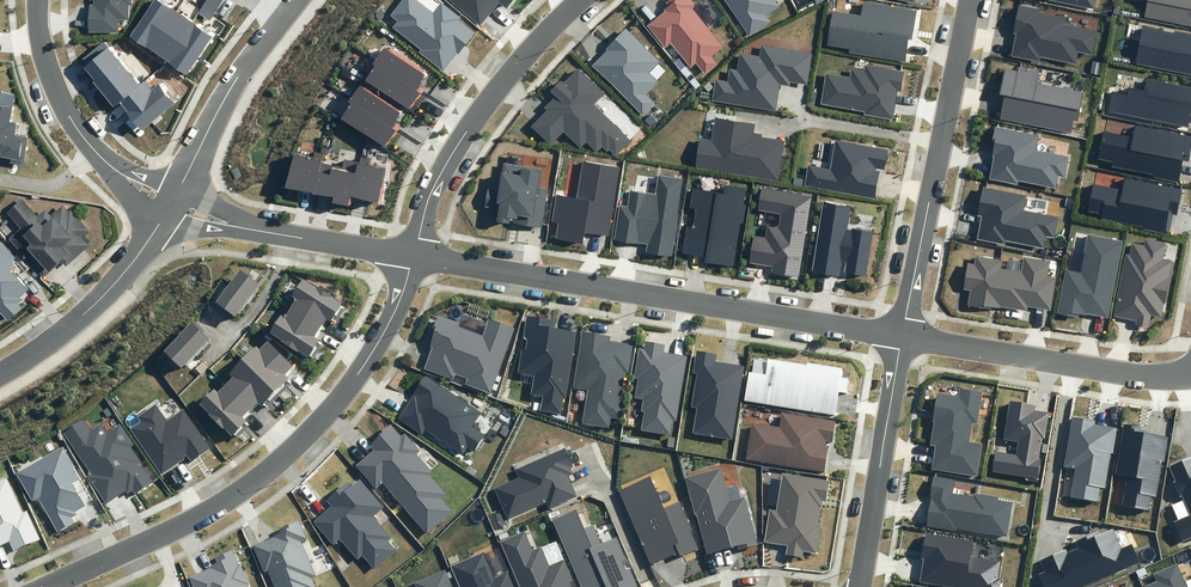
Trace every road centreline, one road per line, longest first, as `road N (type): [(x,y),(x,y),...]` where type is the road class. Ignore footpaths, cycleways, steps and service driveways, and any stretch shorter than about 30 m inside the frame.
road 1 (residential): [(43,586),(212,510),(263,474),(357,375),(399,301),(413,257)]
road 2 (residential): [(413,257),(902,331)]
road 3 (residential): [(902,331),(970,0)]
road 4 (residential): [(580,0),(541,35),(466,131),(432,191),(413,257)]
road 5 (residential): [(902,331),(1190,375)]
road 6 (residential): [(859,586),(902,331)]
road 7 (residential): [(41,0),(47,64),(69,116),(117,171),(171,205)]
road 8 (residential): [(171,205),(222,224),(413,257)]
road 9 (tertiary): [(171,205),(238,78),(297,0)]
road 10 (tertiary): [(0,369),(91,307),(171,205)]

